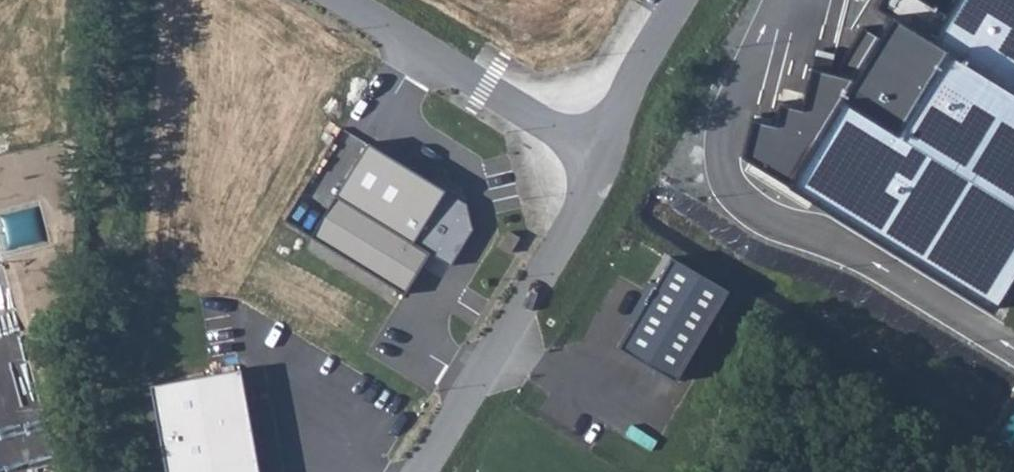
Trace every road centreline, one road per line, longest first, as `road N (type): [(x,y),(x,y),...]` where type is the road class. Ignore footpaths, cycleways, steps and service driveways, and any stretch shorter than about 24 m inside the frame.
road 1 (track): [(1013,433),(640,215)]
road 2 (unclassified): [(602,163),(420,471)]
road 3 (unclassified): [(602,163),(343,0)]
road 4 (unclassified): [(680,0),(602,163)]

